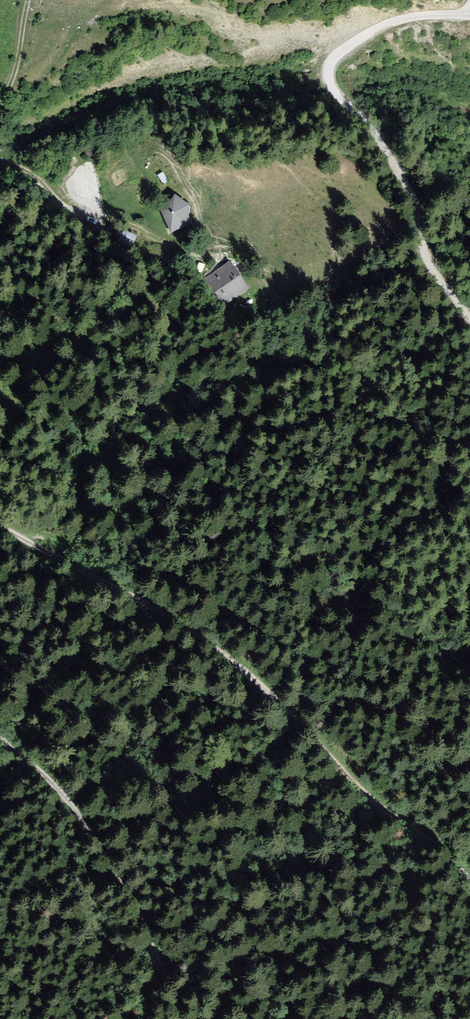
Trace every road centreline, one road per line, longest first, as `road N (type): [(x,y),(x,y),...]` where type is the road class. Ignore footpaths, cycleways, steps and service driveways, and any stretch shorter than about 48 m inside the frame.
road 1 (track): [(469,889),(228,662),(0,528)]
road 2 (unclassified): [(469,323),(423,260),(399,176),(326,79),(331,63),(373,32),(402,20),(469,14)]
road 3 (track): [(0,743),(58,793),(131,899),(173,1018)]
road 4 (track): [(127,244),(79,223),(37,181),(0,158)]

